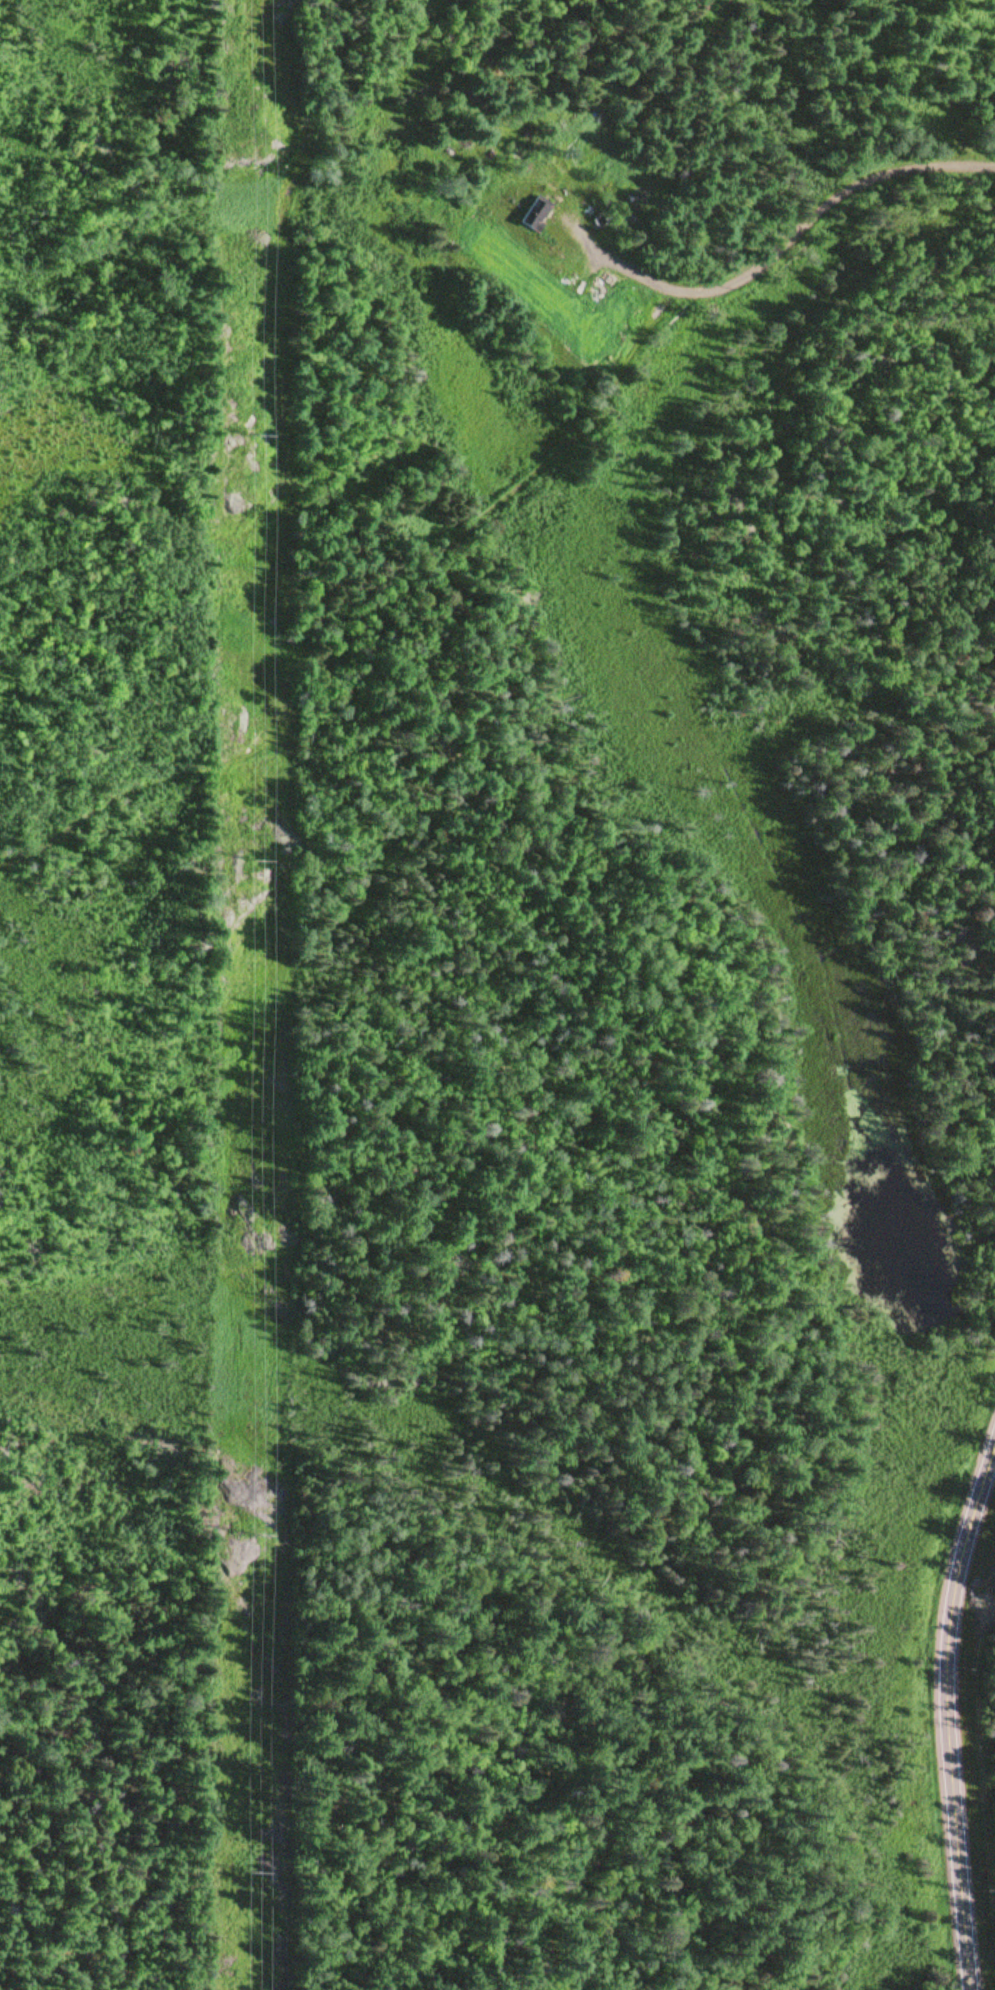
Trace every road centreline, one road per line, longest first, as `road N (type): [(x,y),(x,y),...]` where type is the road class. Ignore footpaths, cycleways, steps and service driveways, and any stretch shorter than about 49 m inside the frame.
road 1 (residential): [(994,157),(956,152),(844,191),(792,250),(701,288),(583,237),(303,755),(0,862)]
road 2 (secondary): [(966,1989),(948,1780),(949,1654),(994,1443)]

